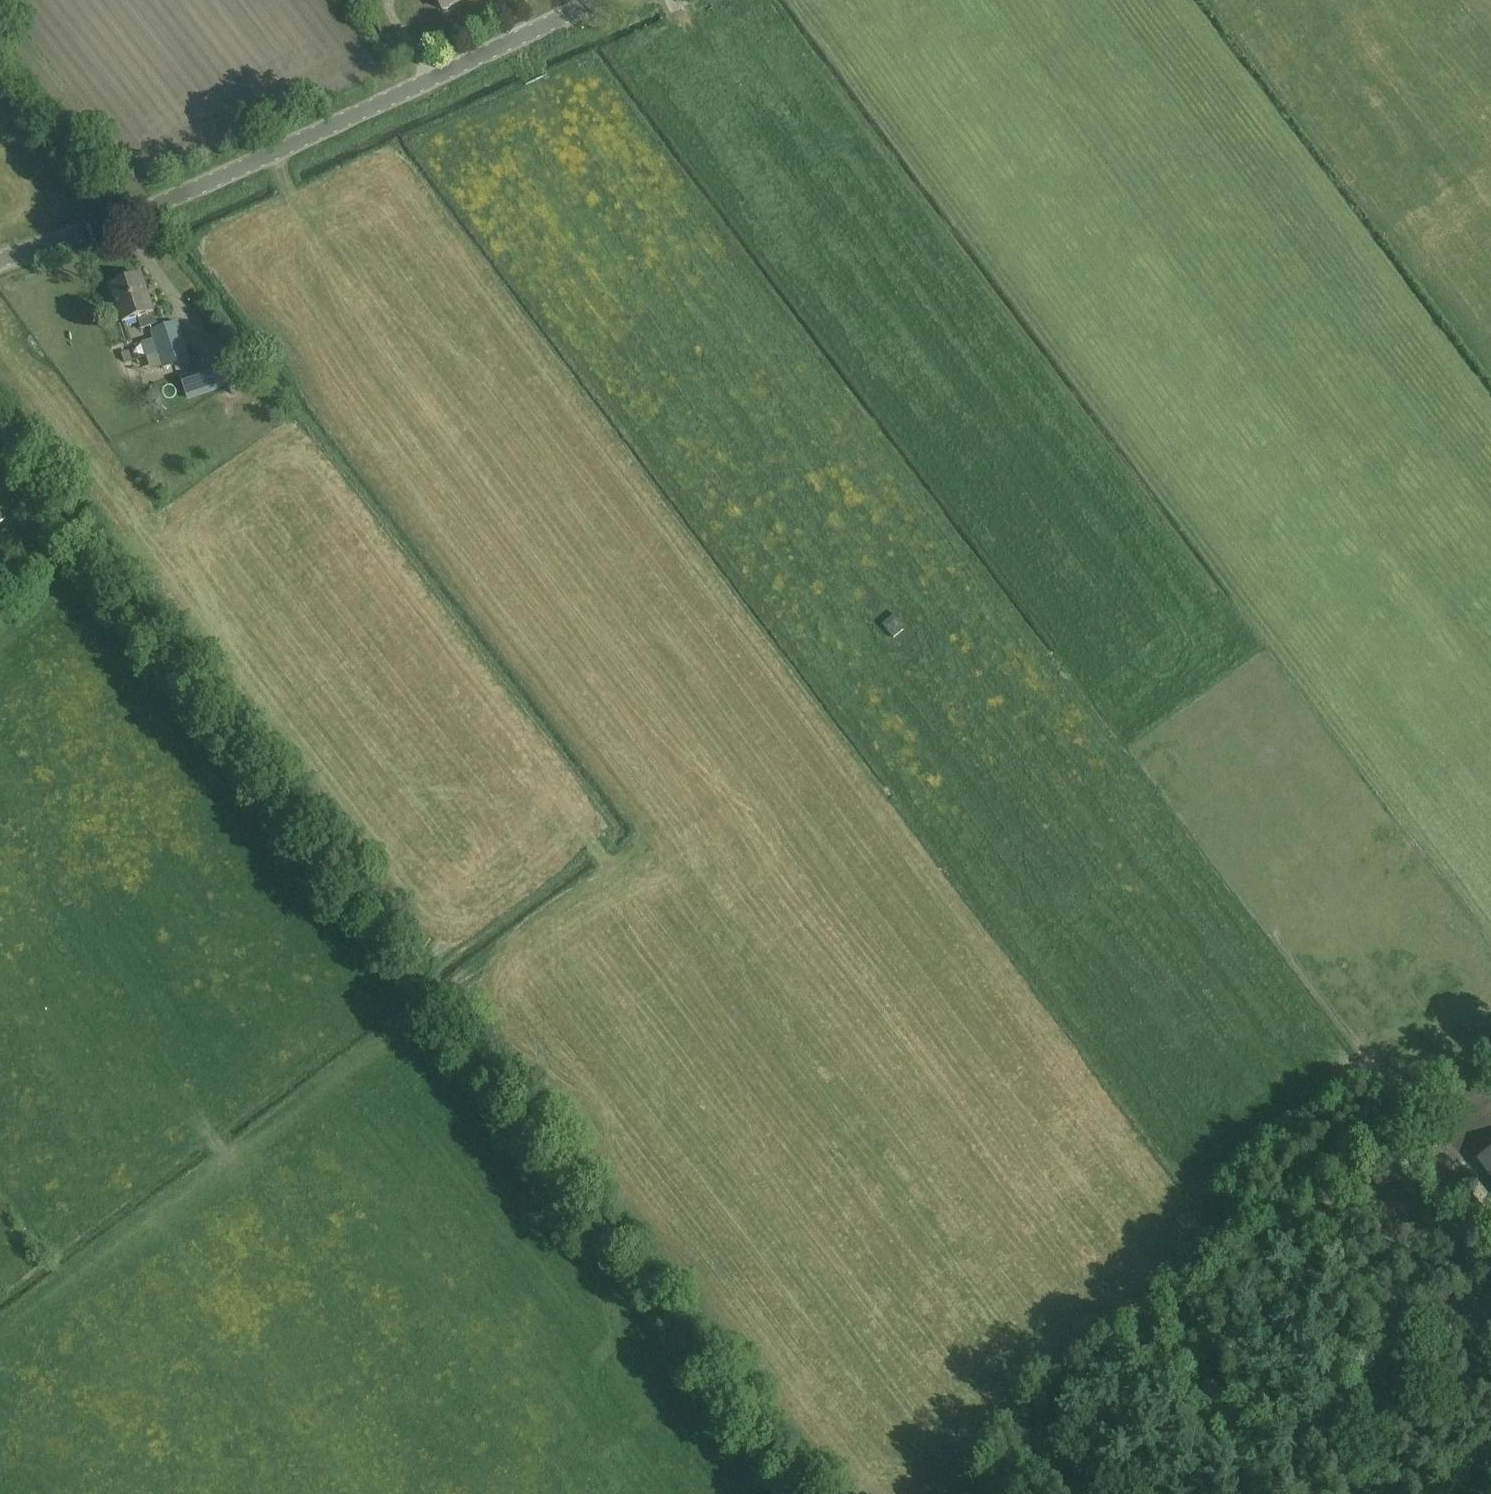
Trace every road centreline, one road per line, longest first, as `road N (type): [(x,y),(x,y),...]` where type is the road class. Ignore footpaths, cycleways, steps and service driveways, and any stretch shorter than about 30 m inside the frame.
road 1 (unclassified): [(0,258),(163,199),(589,0)]

